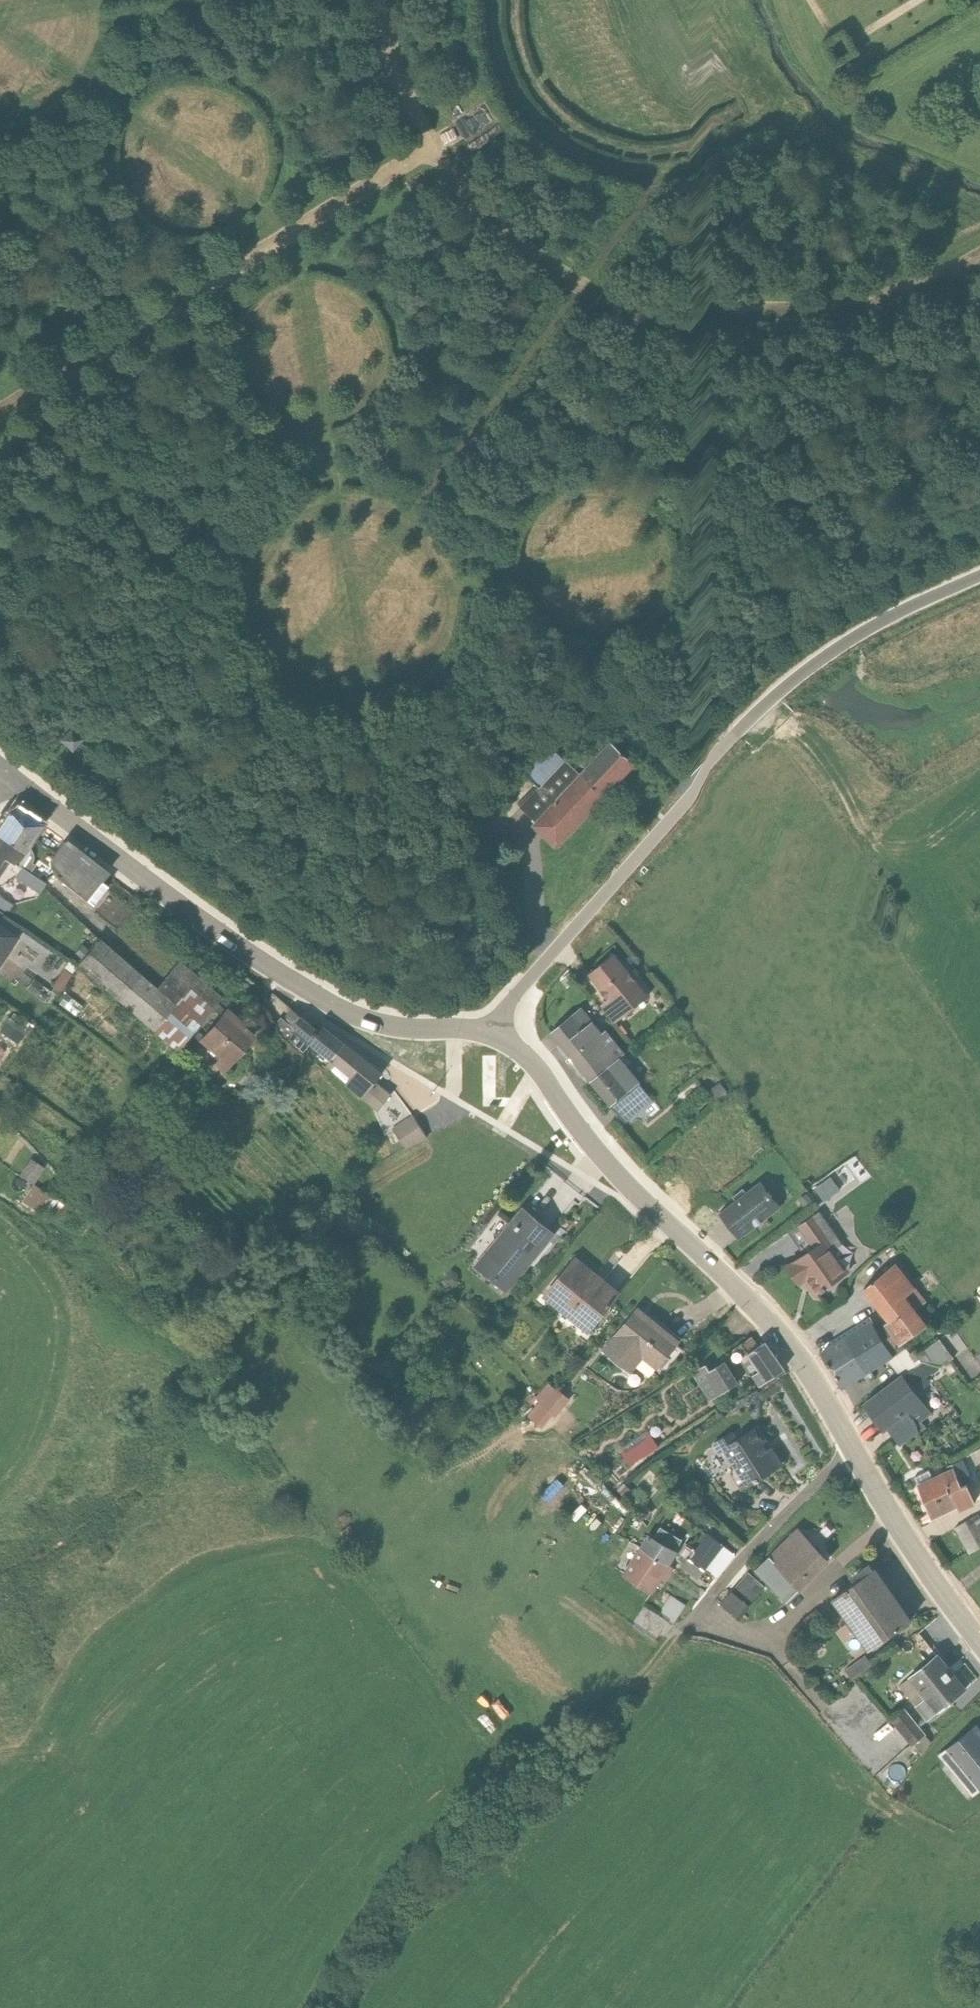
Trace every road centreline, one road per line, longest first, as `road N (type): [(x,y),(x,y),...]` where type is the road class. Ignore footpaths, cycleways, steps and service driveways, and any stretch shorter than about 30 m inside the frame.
road 1 (tertiary): [(979,601),(835,671),(743,740),(513,1000),(491,1040)]
road 2 (tertiary): [(491,1040),(354,1020),(204,925),(1,773)]
road 3 (tertiary): [(852,1452),(789,1348),(750,1303),(588,1147),(520,1057),(491,1040)]
road 4 (unclassified): [(852,1452),(763,1538),(671,1645)]
road 5 (tertiary): [(979,1645),(852,1452)]

